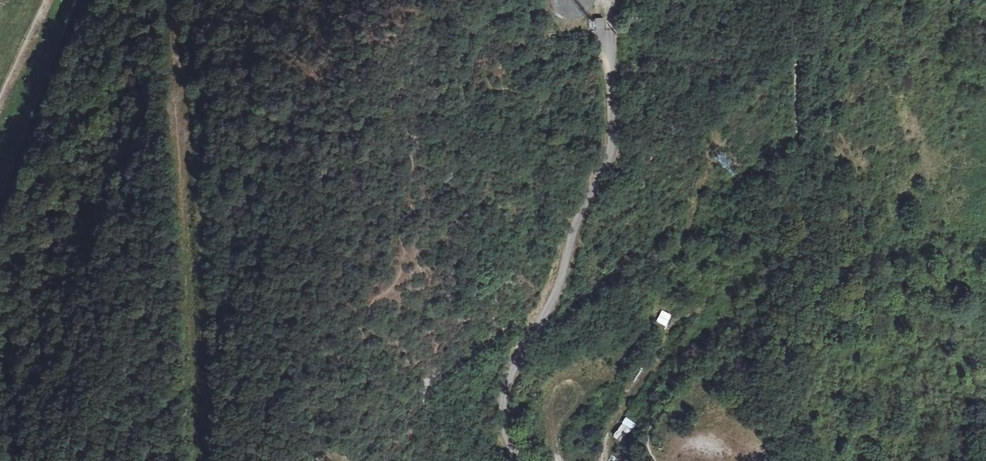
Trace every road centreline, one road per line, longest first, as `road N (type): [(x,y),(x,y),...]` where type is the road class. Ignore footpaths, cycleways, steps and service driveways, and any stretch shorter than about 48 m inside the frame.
road 1 (track): [(198,460),(171,0)]
road 2 (track): [(611,29),(609,155),(505,394),(507,438),(519,460)]
road 3 (track): [(91,0),(75,24),(0,242)]
road 4 (track): [(560,460),(553,405),(560,387),(574,383),(583,402),(560,427)]

